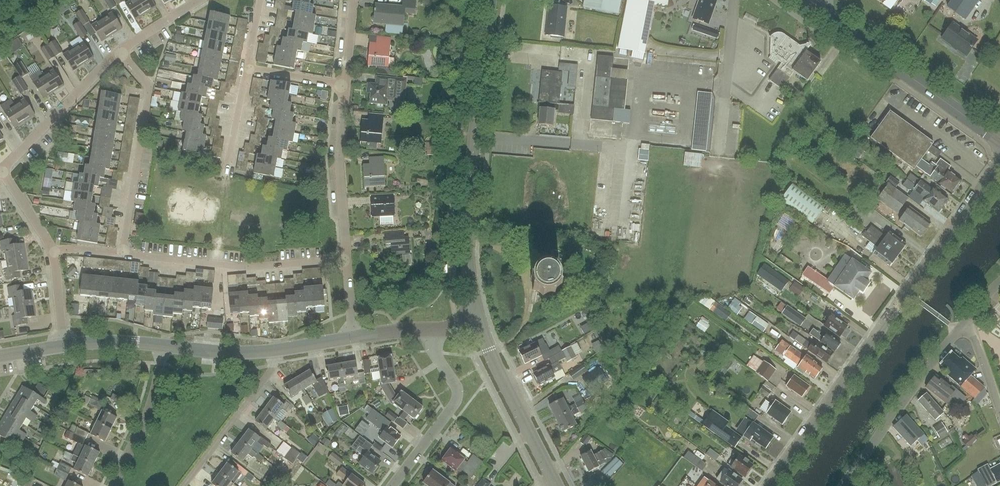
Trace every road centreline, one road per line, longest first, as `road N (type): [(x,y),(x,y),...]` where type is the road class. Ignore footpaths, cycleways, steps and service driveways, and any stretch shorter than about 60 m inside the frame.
road 1 (tertiary): [(479,325),(466,239),(489,0)]
road 2 (residential): [(347,259),(244,268),(122,253)]
road 3 (primary): [(999,143),(818,9)]
road 4 (residential): [(122,253),(149,92),(119,52)]
road 5 (tertiary): [(768,485),(888,320)]
road 6 (residential): [(844,485),(961,331)]
road 7 (residential): [(393,485),(456,404),(457,389),(430,330)]
road 8 (tertiary): [(558,485),(479,325)]
road 9 (residential): [(345,85),(339,157),(347,259)]
road 10 (residential): [(2,172),(119,52)]
road 11 (tertiary): [(904,298),(999,163)]
road 12 (residential): [(273,352),(274,366),(183,485)]
road 13 (residential): [(113,485),(154,395),(163,346)]

